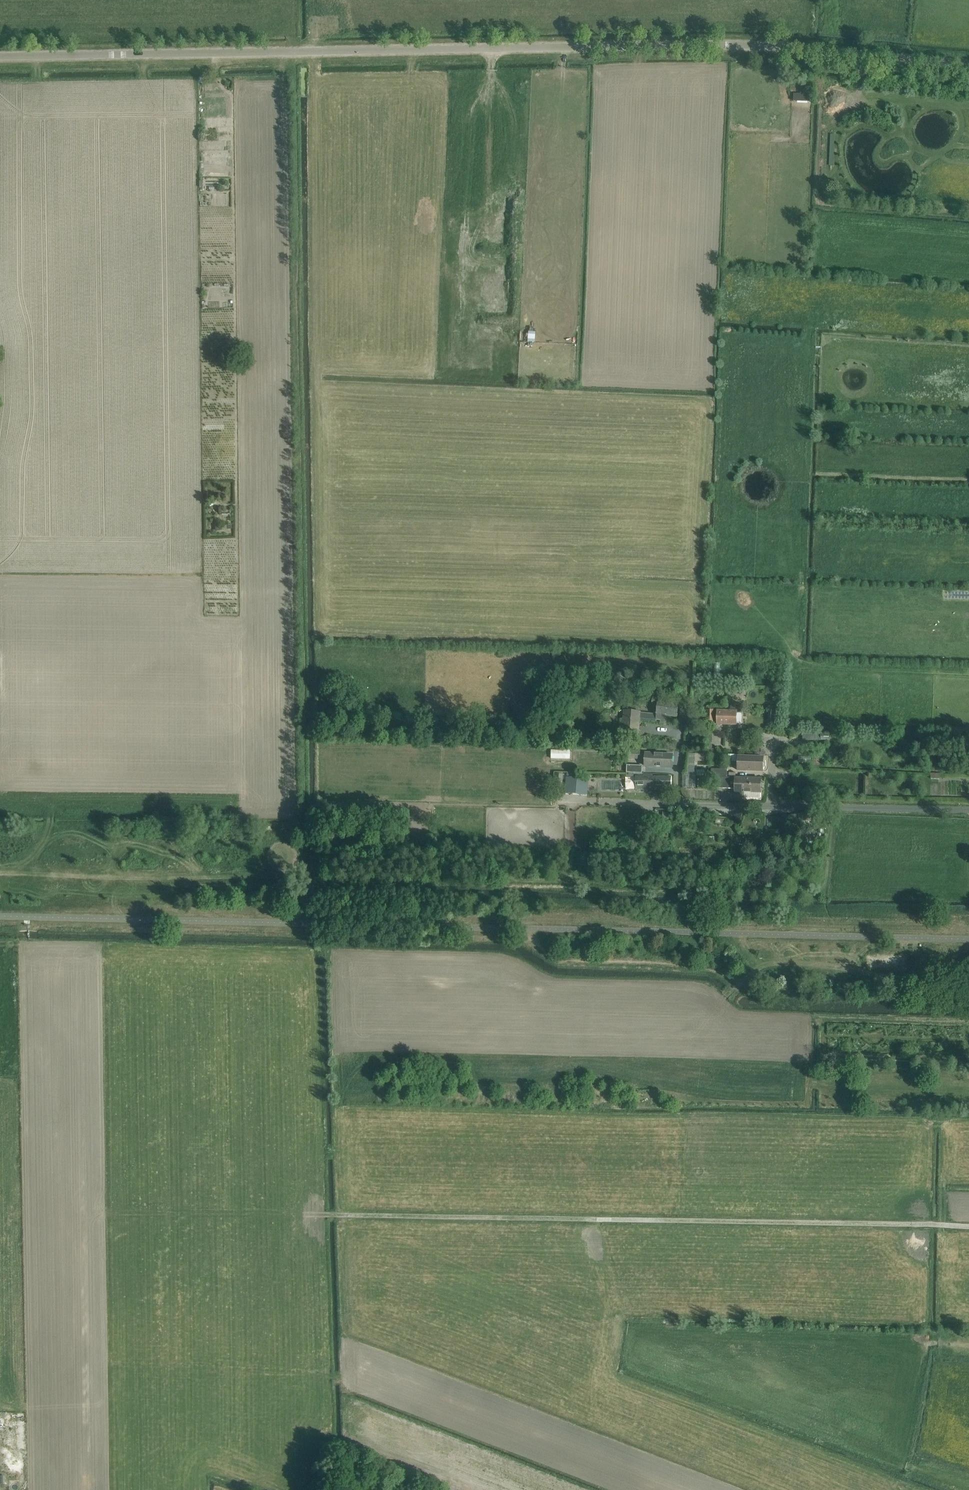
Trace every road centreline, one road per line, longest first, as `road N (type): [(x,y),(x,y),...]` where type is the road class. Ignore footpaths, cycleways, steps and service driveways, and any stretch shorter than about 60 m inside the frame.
road 1 (unclassified): [(968,64),(722,45),(0,56)]
road 2 (track): [(304,876),(0,875)]
road 3 (track): [(721,1000),(749,974),(788,964),(968,985)]
road 4 (unclassified): [(968,809),(771,806)]
road 5 (residential): [(771,806),(678,804),(683,712)]

